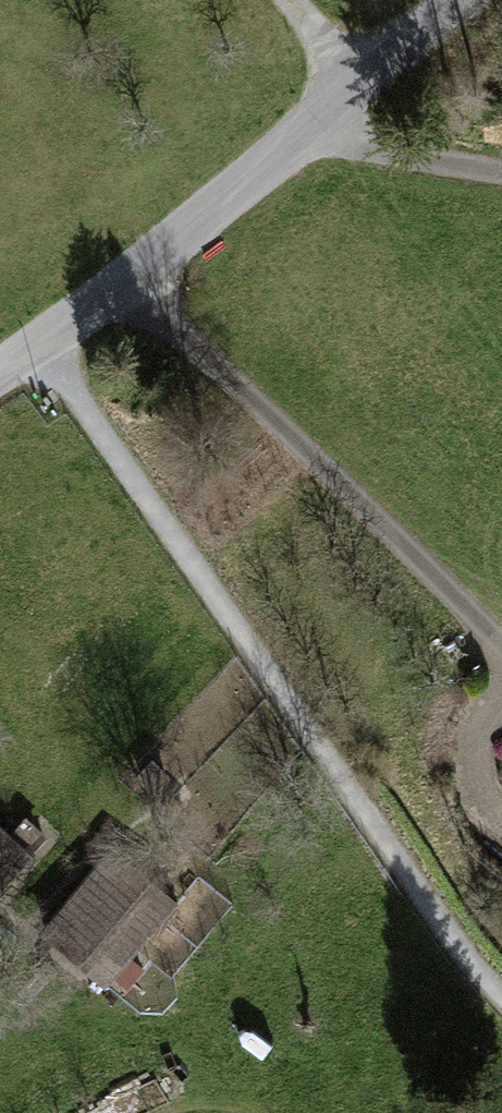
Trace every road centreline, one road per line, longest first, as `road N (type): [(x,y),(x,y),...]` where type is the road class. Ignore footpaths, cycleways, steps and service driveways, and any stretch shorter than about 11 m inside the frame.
road 1 (track): [(501,997),(426,906),(38,343)]
road 2 (residential): [(0,370),(291,144),(452,0)]
road 3 (track): [(123,279),(501,656)]
road 4 (track): [(501,829),(481,783),(481,747),(501,684)]
road 5 (track): [(274,0),(359,87)]

